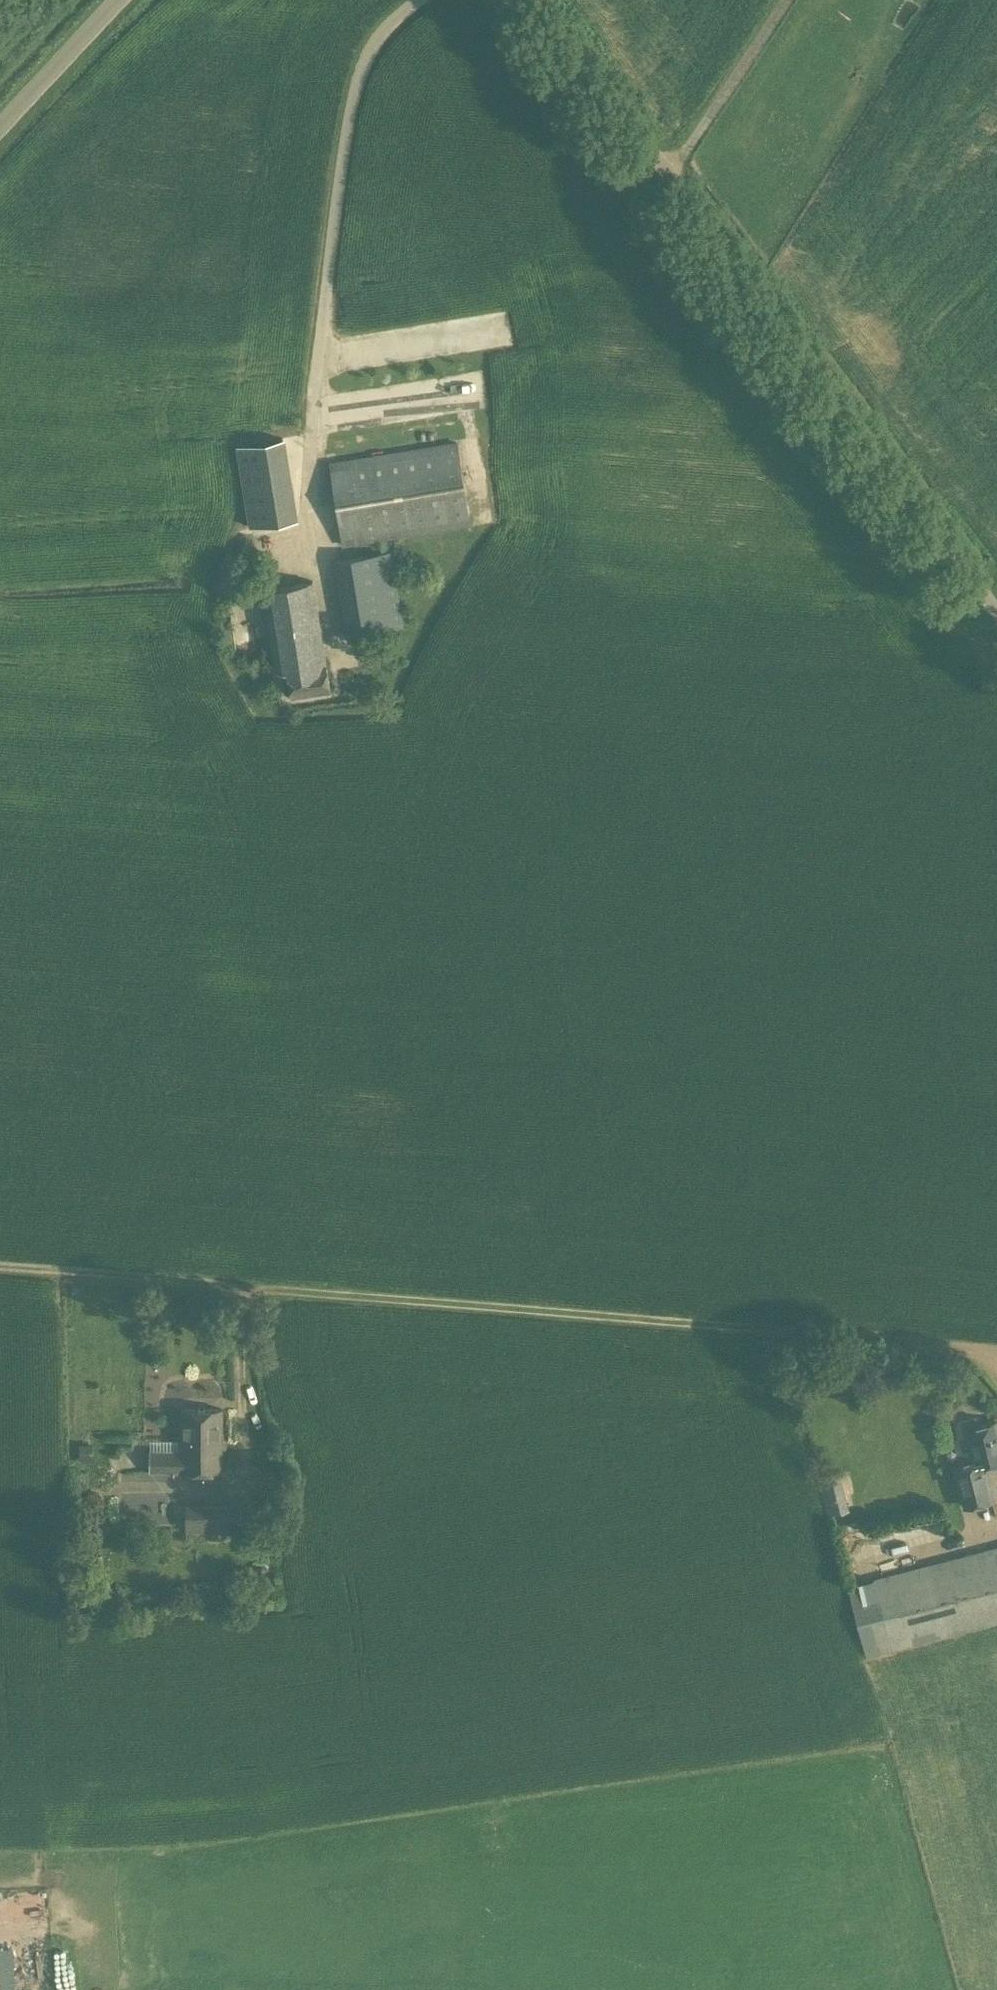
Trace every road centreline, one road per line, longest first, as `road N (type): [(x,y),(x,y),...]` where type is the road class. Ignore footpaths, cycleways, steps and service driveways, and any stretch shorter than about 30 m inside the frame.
road 1 (track): [(0,1266),(996,1349)]
road 2 (unclassified): [(996,612),(537,0)]
road 3 (unclassified): [(117,0),(0,126)]

